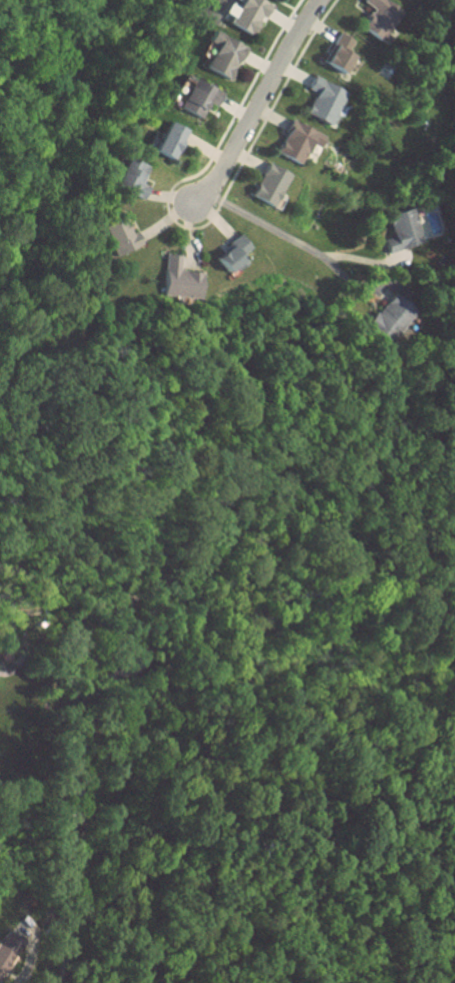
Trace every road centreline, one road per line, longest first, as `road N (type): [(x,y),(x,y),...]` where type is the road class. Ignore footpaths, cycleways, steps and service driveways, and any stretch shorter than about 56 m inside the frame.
road 1 (residential): [(192,208),(212,189),(321,0)]

